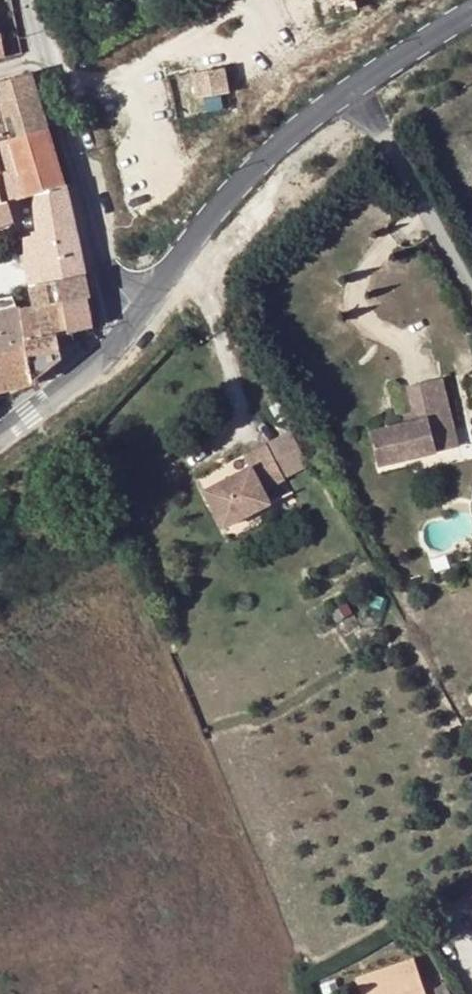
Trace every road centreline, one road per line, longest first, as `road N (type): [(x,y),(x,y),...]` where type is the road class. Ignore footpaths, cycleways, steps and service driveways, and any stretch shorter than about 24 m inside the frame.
road 1 (tertiary): [(129,333),(269,160),(363,85),(471,16)]
road 2 (unclassified): [(40,0),(103,260),(129,333)]
road 3 (tertiary): [(0,438),(129,333)]

